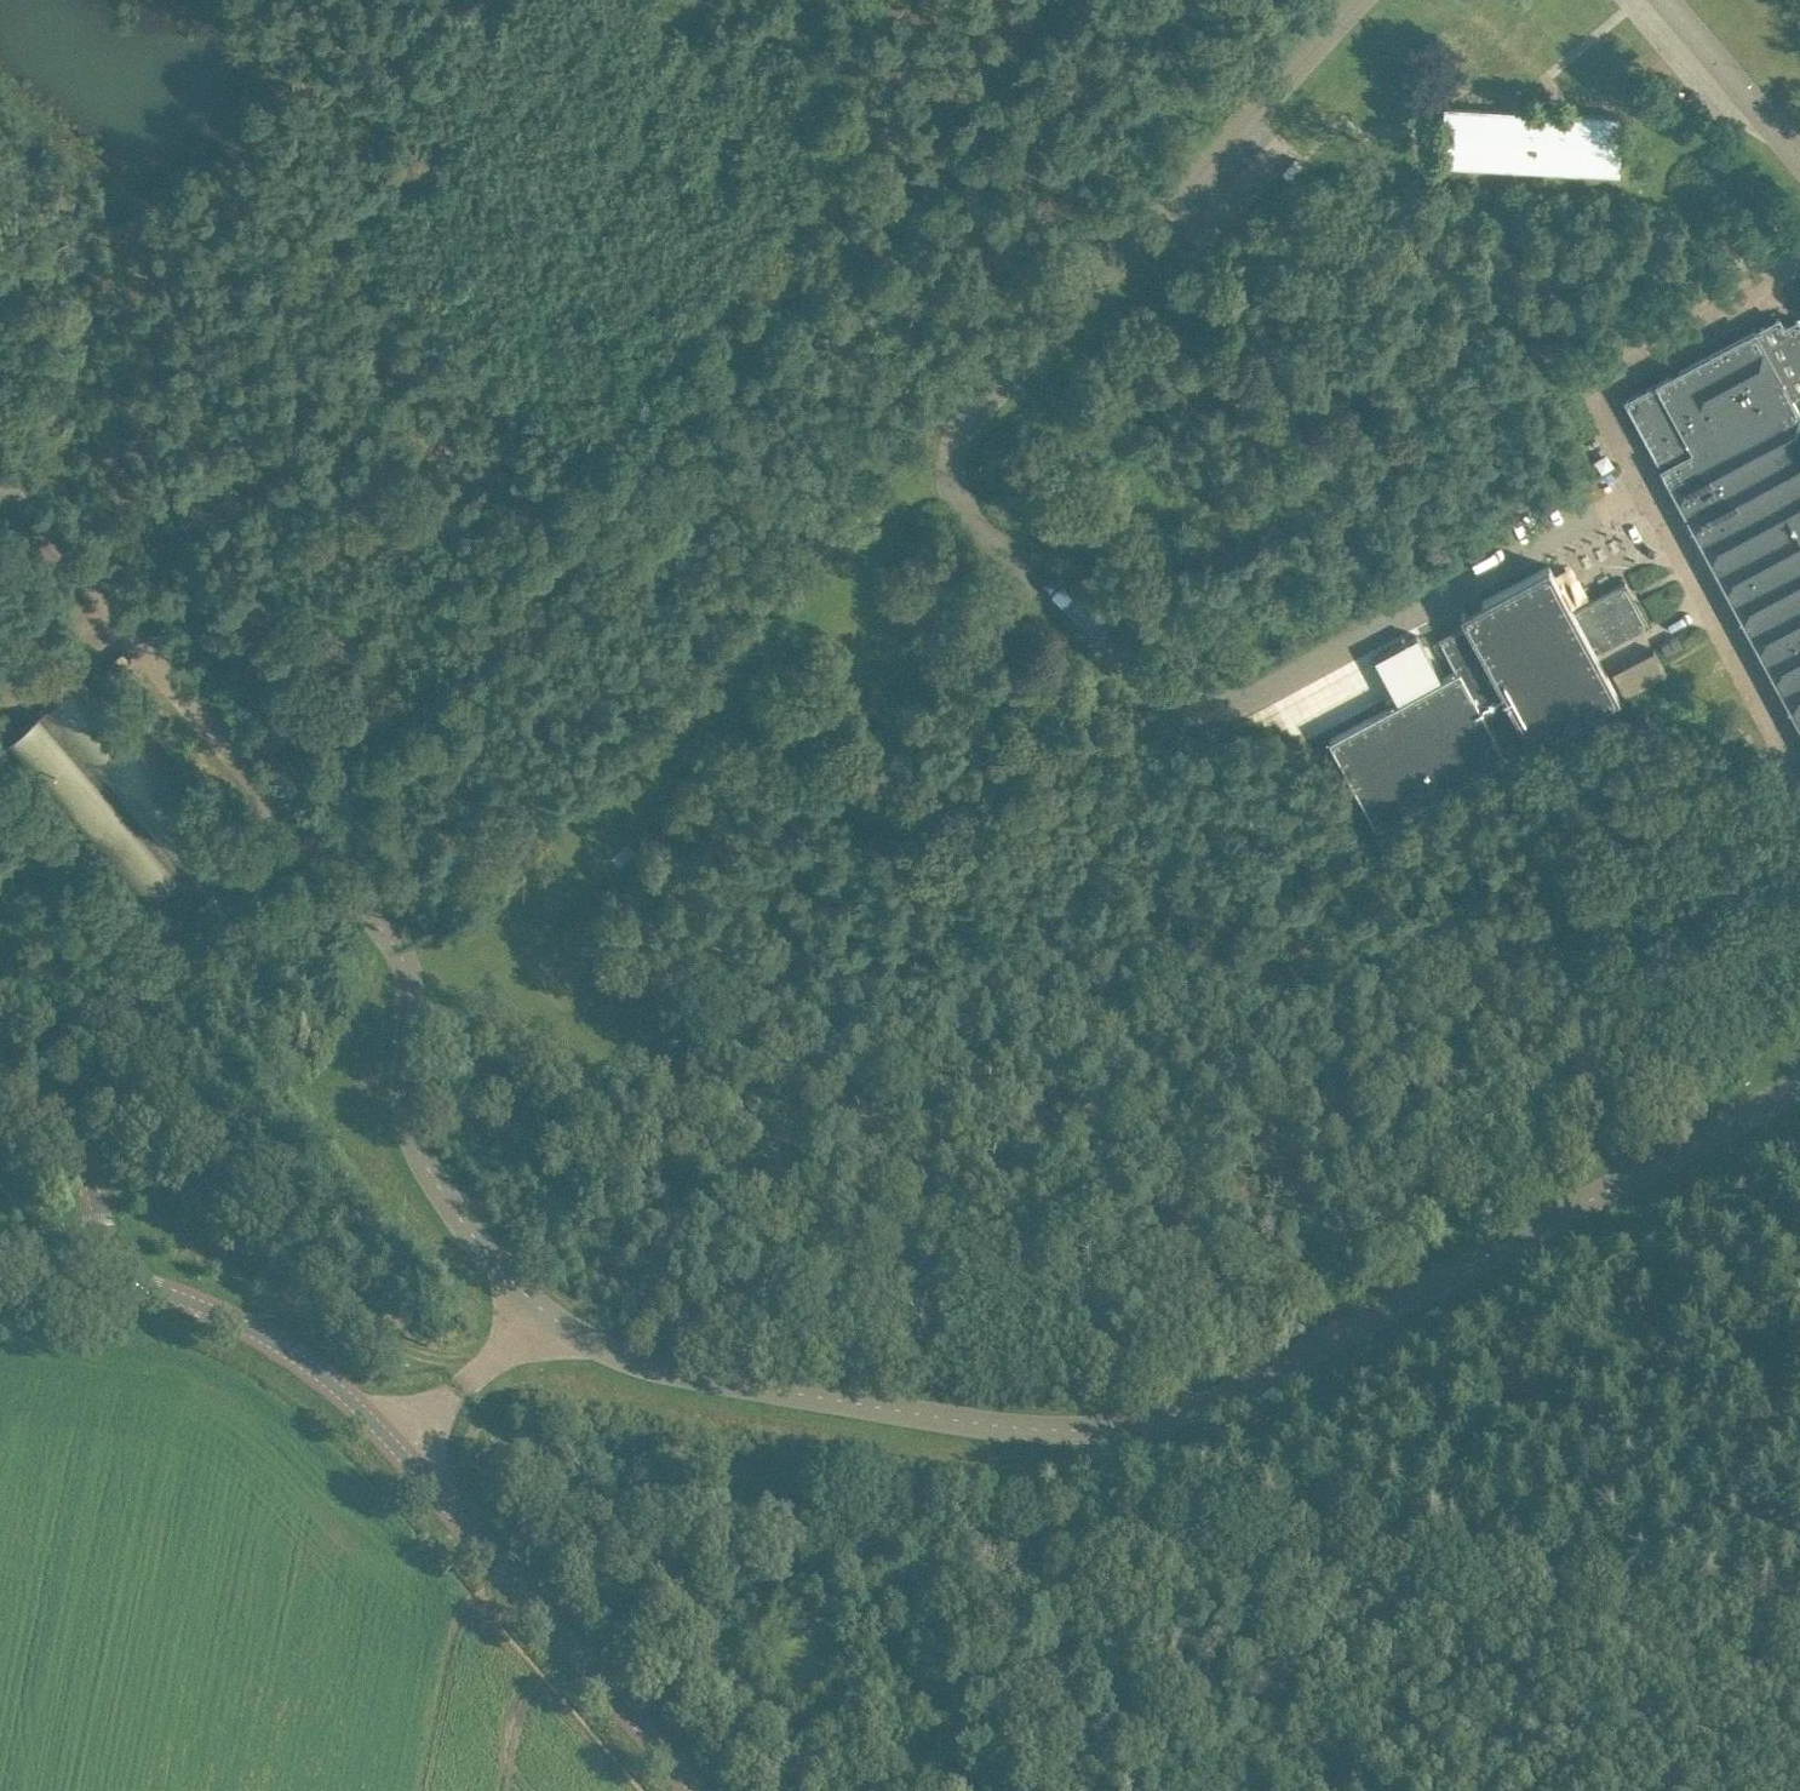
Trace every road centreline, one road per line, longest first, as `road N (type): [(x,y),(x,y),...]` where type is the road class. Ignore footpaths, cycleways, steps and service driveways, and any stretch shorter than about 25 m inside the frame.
road 1 (tertiary): [(694,1790),(361,1410),(299,1357),(237,1322),(87,1271)]
road 2 (tertiary): [(87,1271),(99,1221),(78,1144),(0,1047)]

